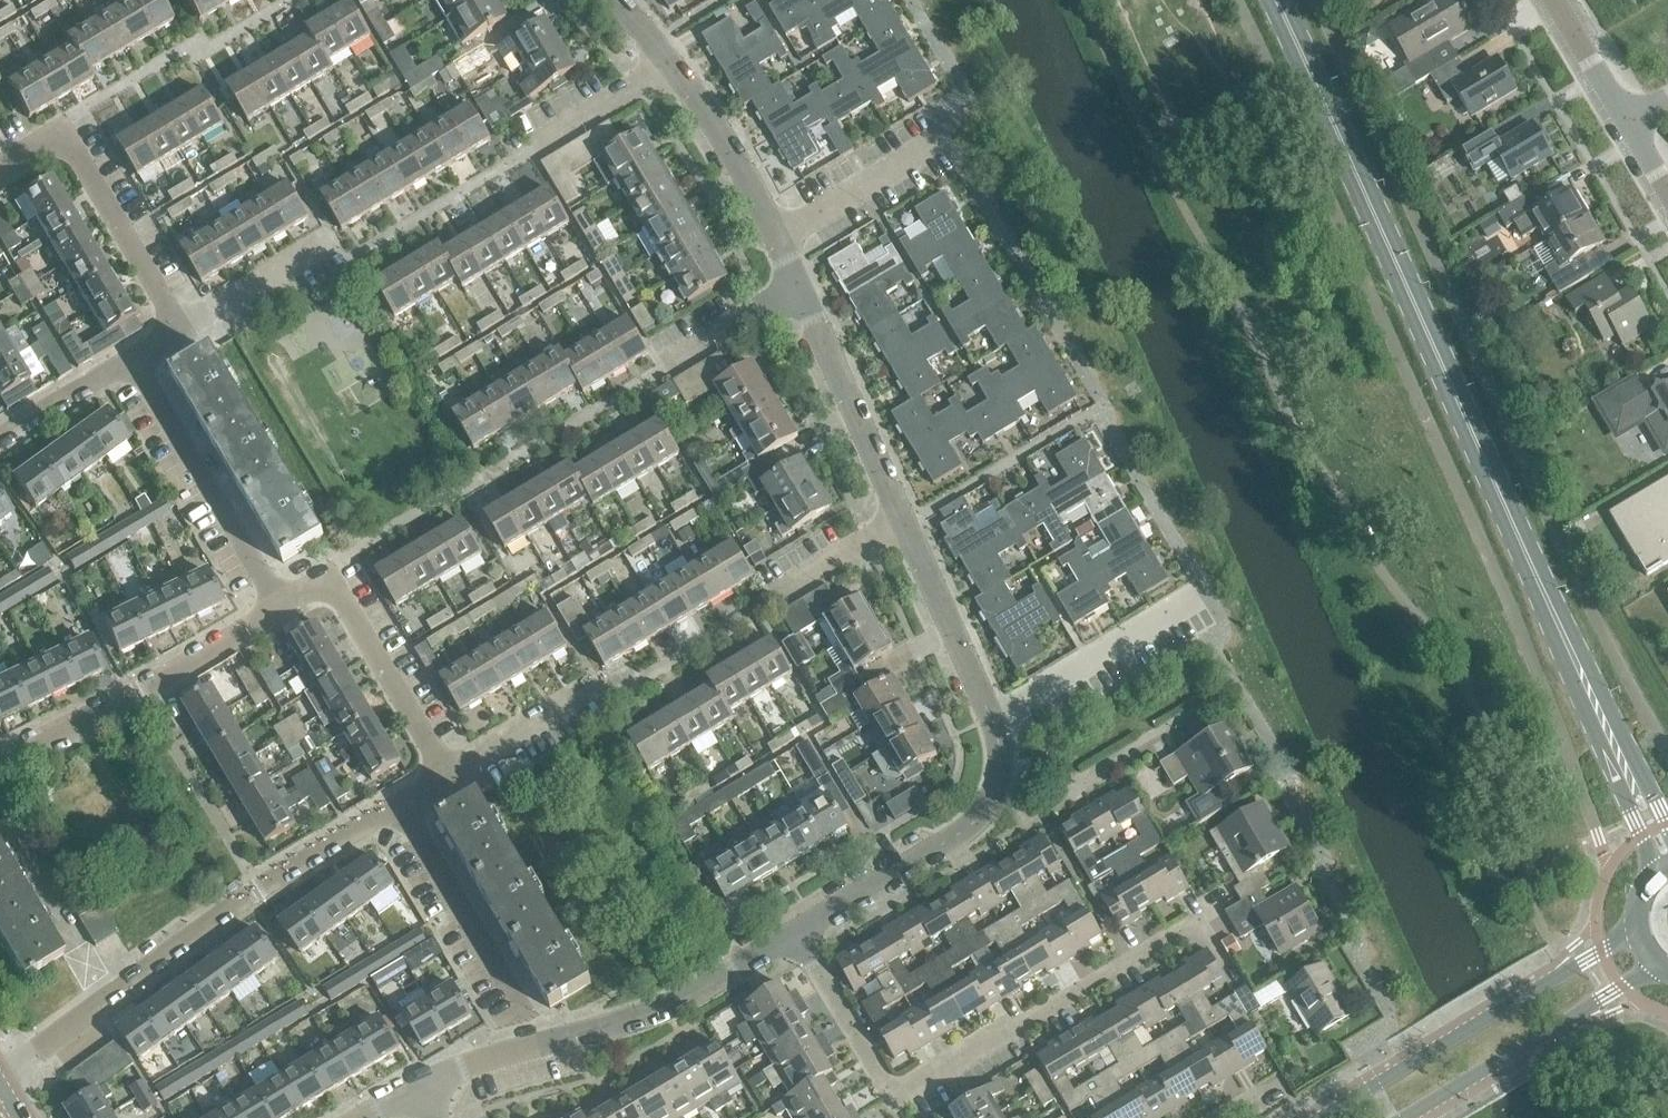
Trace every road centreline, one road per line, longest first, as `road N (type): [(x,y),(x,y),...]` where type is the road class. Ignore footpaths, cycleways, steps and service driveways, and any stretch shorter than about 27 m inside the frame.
road 1 (secondary): [(1667,846),(1283,0)]
road 2 (residential): [(796,932),(894,1099),(1201,917)]
road 3 (tertiary): [(1640,930),(1322,1117)]
road 4 (residential): [(397,806),(112,994)]
road 5 (residential): [(0,763),(141,693),(281,608)]
road 6 (residential): [(796,932),(986,810),(998,781),(990,718)]
road 7 (residential): [(0,171),(60,134),(183,331)]
road 8 (tertiary): [(1404,1117),(1656,961)]
road 9 (residential): [(532,1047),(666,1012),(796,932)]
road 10 (residential): [(281,608),(137,363)]
road 11 (residential): [(532,1047),(397,806)]
road 12 (residential): [(448,775),(337,593),(310,593),(281,608)]
road 13 (residential): [(902,524),(797,284)]
road 14 (residential): [(1205,595),(990,718)]
road 15 (residential): [(990,718),(902,524)]
road 16 (residential): [(775,231),(950,138)]
road 17 (residential): [(775,231),(671,65)]
road 18 (residential): [(0,445),(137,363)]
road 19 (residential): [(183,331),(320,250)]
road 20 (residential): [(448,775),(584,695)]
road 21 (residential): [(537,148),(671,65)]
road 22 (residential): [(669,369),(797,284)]
road 23 (residential): [(112,994),(31,869)]
road 24 (residential): [(1628,122),(1557,0)]
road 25 (residential): [(902,524),(782,593)]
road 26 (residential): [(112,994),(0,1070)]
road 27 (residential): [(416,1087),(532,1047)]

